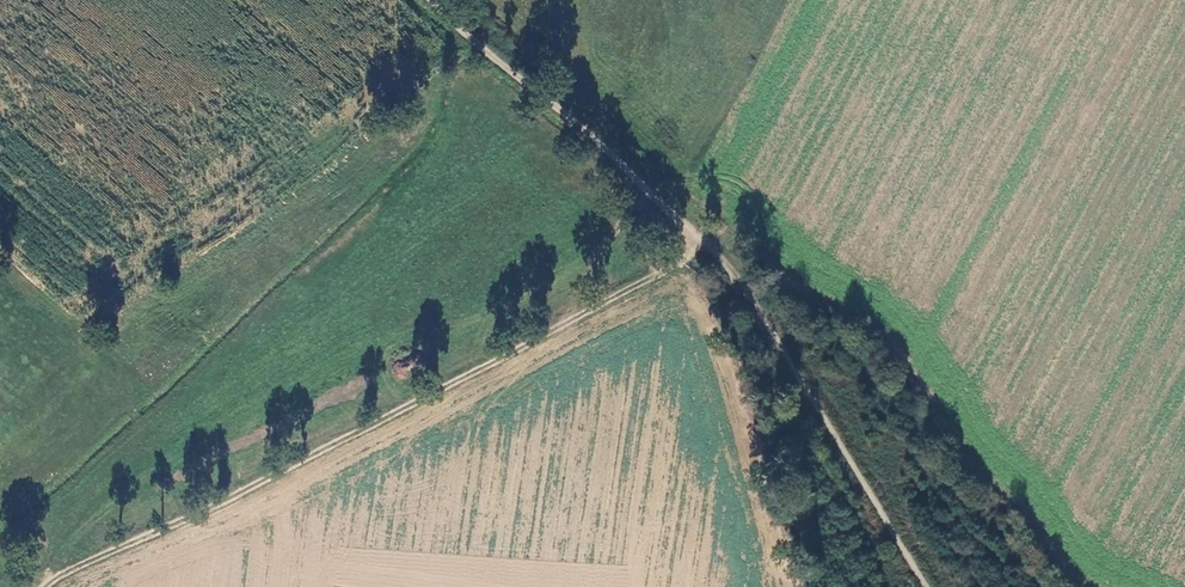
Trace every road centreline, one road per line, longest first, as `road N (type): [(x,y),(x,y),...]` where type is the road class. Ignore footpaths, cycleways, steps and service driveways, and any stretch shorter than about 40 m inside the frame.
road 1 (track): [(433,0),(714,248),(926,586)]
road 2 (track): [(714,248),(55,586)]

